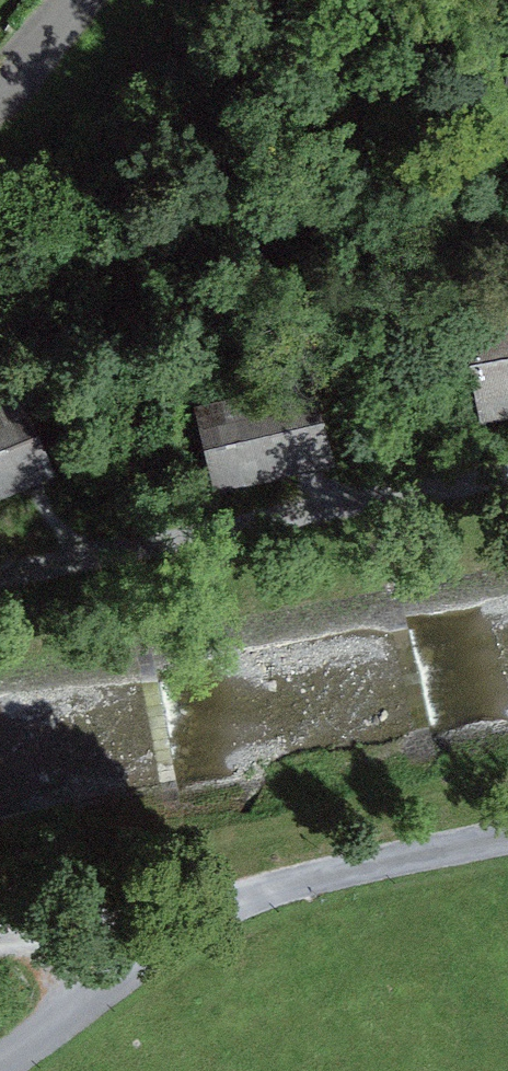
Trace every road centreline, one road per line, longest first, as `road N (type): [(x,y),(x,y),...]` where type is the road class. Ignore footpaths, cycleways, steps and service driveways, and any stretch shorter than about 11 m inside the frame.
road 1 (track): [(507,473),(0,577)]
road 2 (unclassified): [(213,906),(507,838)]
road 3 (unclassified): [(213,906),(0,1056)]
road 4 (unclassified): [(0,943),(213,906)]
road 5 (residential): [(0,94),(85,0)]

